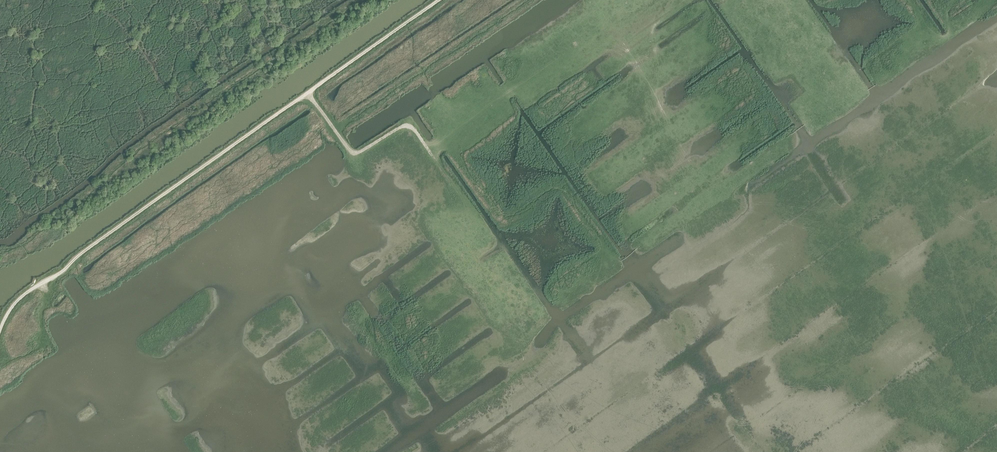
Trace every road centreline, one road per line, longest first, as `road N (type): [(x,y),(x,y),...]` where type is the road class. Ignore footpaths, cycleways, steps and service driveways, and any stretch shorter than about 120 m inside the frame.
road 1 (track): [(440,0),(21,297),(0,331)]

